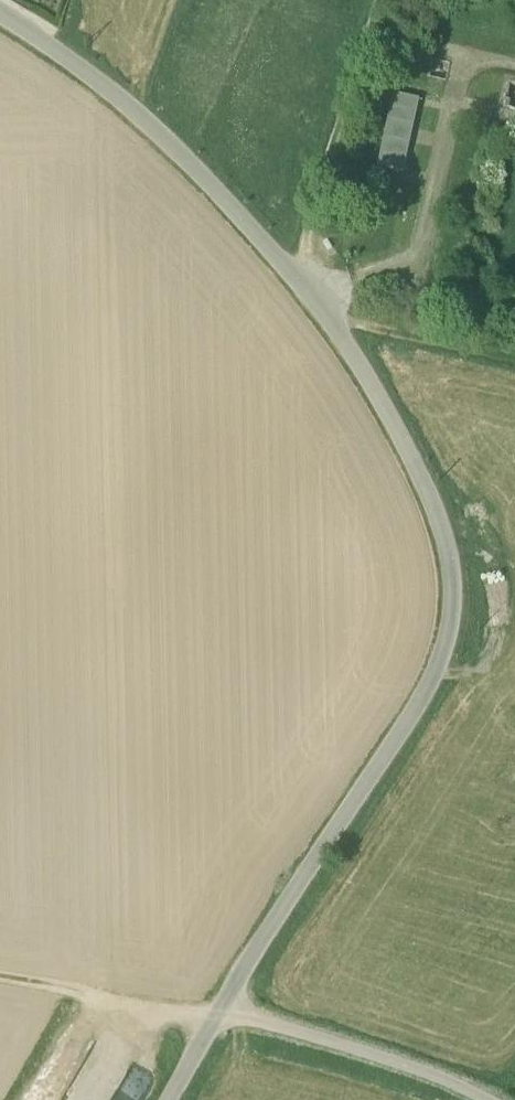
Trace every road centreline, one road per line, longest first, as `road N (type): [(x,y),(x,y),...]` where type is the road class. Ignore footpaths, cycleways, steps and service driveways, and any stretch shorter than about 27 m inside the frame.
road 1 (unclassified): [(61,56),(159,132),(291,273),(377,394),(448,527),(454,604),(429,685),(170,1099)]
road 2 (track): [(378,0),(291,273)]
road 3 (track): [(0,978),(221,1012)]

